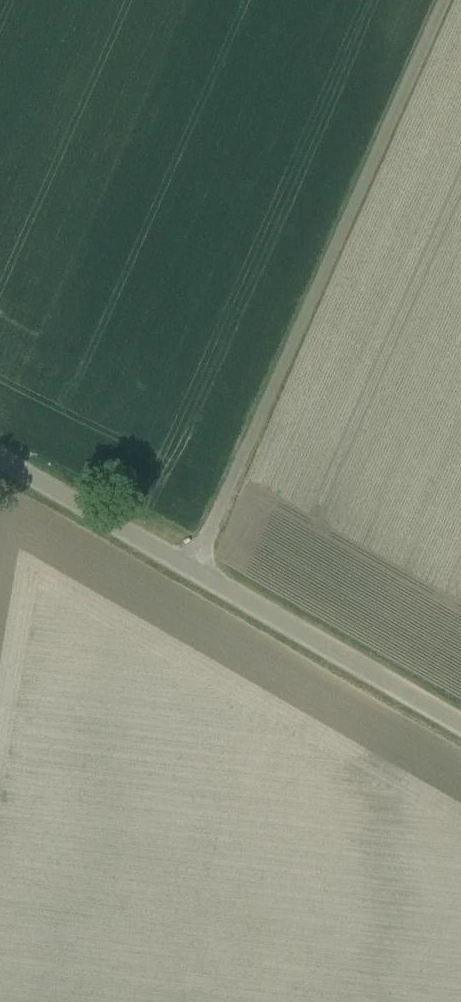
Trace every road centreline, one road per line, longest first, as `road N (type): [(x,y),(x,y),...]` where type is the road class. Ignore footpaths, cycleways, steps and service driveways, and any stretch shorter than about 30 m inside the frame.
road 1 (unclassified): [(460,725),(0,457)]

